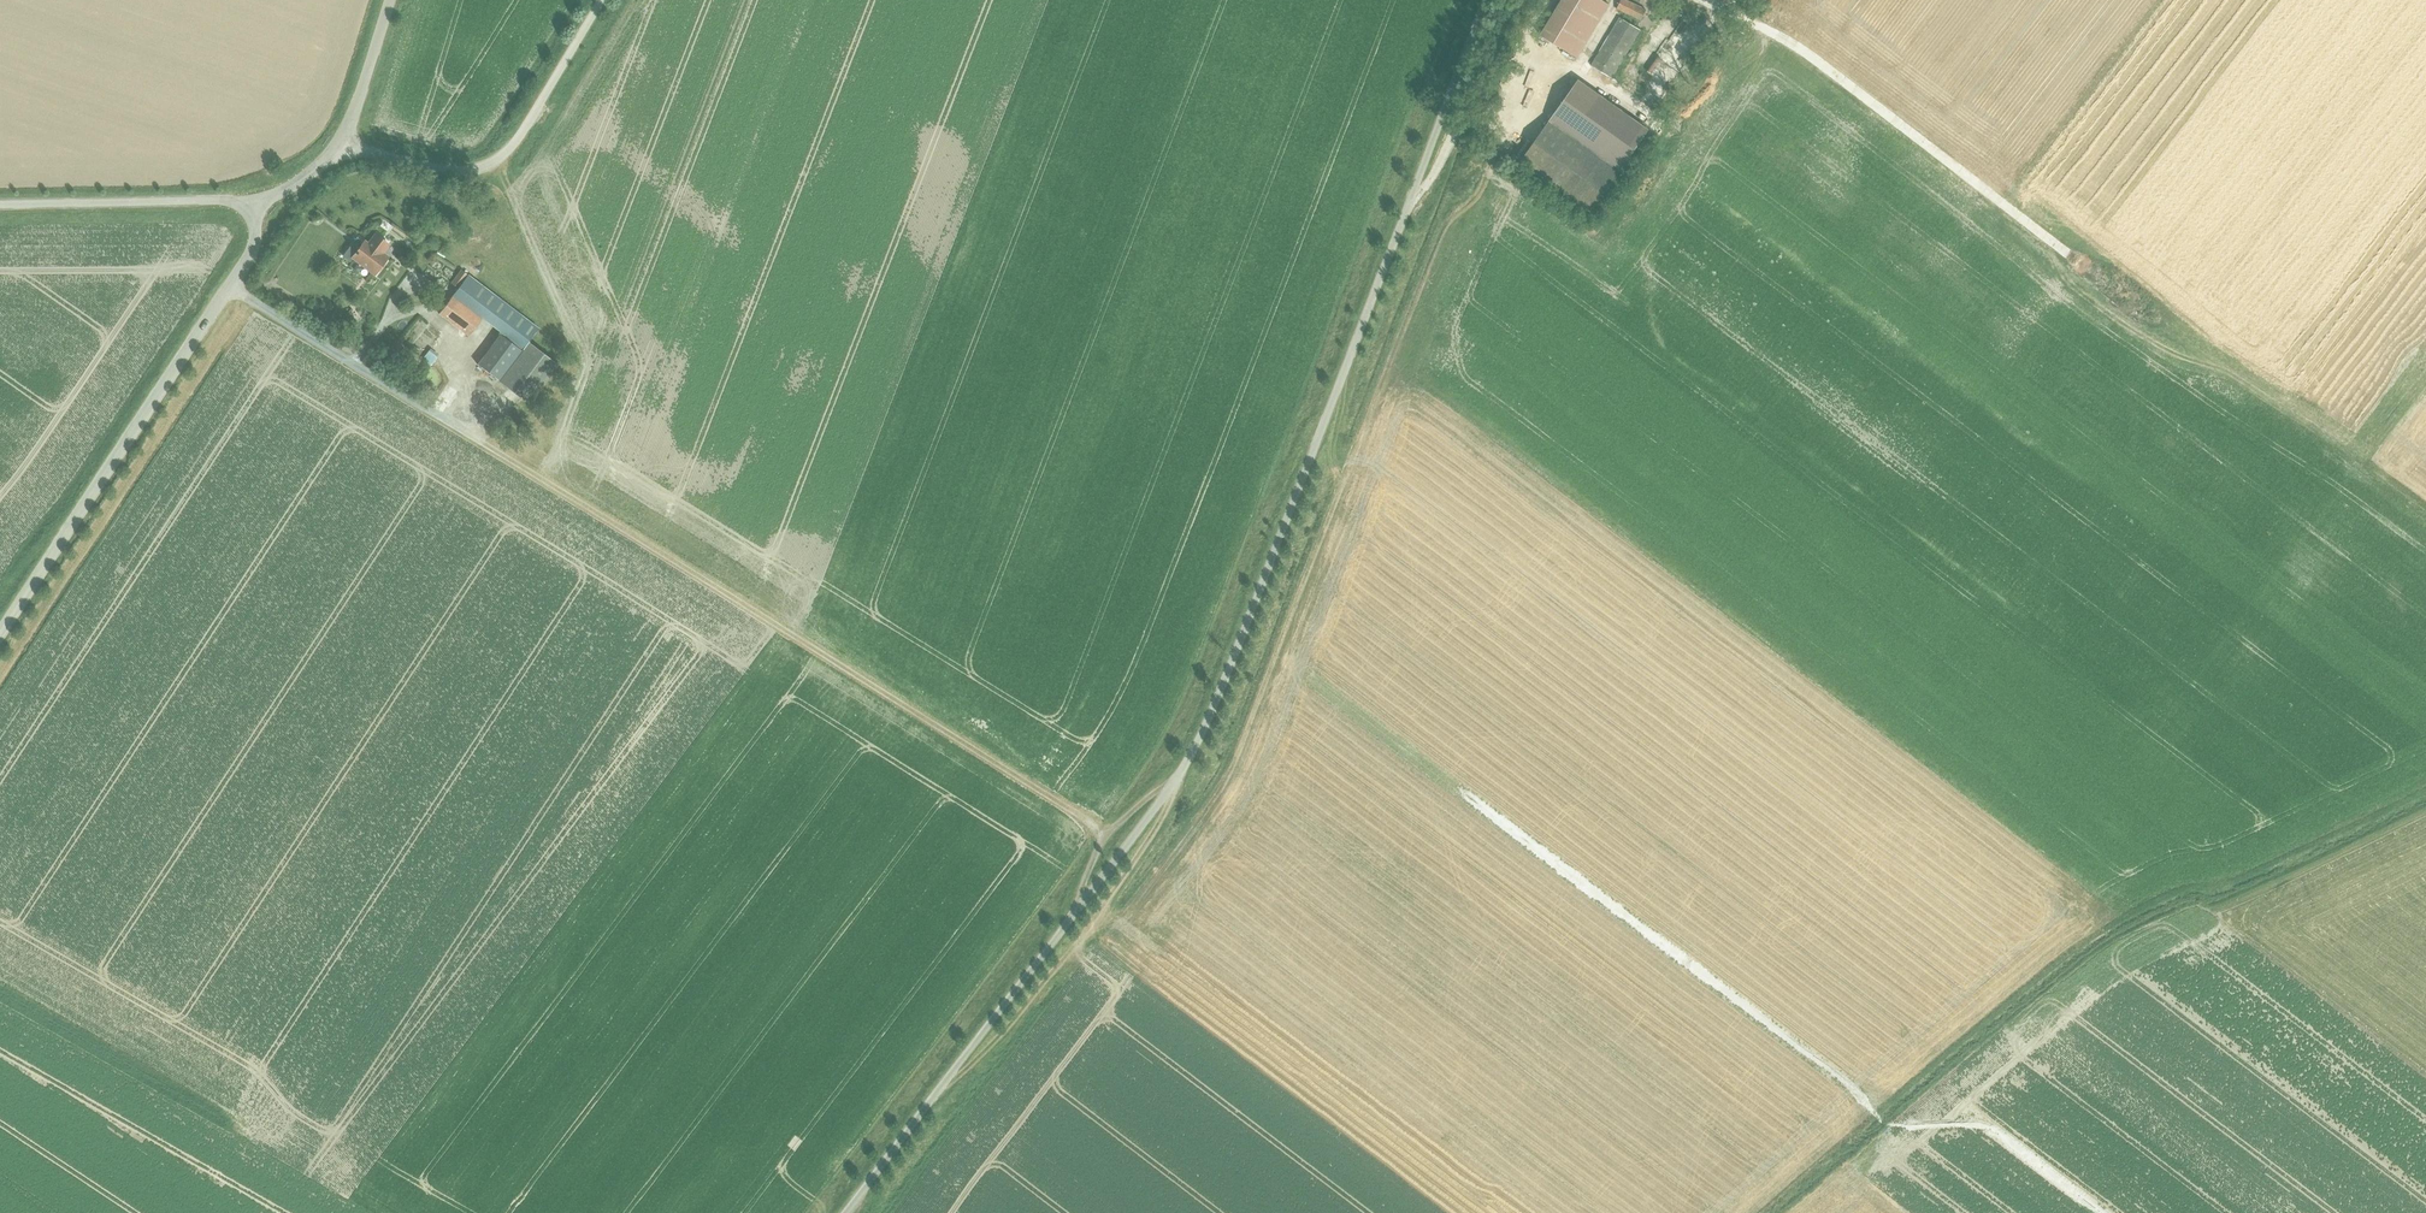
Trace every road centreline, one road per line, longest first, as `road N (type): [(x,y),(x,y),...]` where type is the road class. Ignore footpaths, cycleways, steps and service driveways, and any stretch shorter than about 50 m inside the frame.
road 1 (unclassified): [(843,1212),(1172,783),(1198,738),(1486,0)]
road 2 (track): [(1102,831),(227,287)]
road 3 (unclassified): [(0,632),(253,248),(256,204)]
road 4 (unclassified): [(341,141),(443,170),(485,166),(517,140),(601,0)]
road 5 (unclassified): [(256,204),(0,204)]
road 6 (track): [(1172,783),(1102,831),(1082,902)]
road 7 (unclassified): [(341,141),(390,0)]

